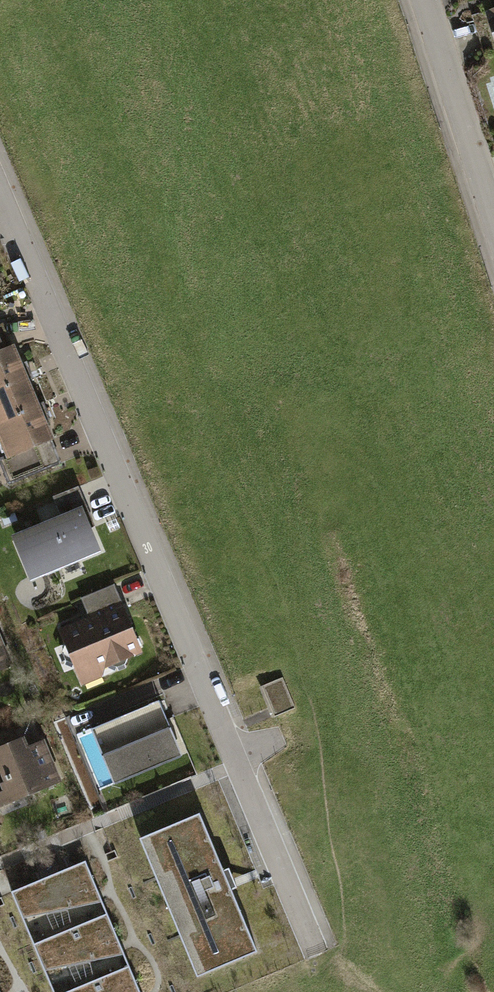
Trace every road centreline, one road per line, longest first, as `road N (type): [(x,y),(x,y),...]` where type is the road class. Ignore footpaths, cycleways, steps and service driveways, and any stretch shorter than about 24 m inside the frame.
road 1 (residential): [(0,191),(321,950)]
road 2 (residential): [(425,0),(493,236)]

